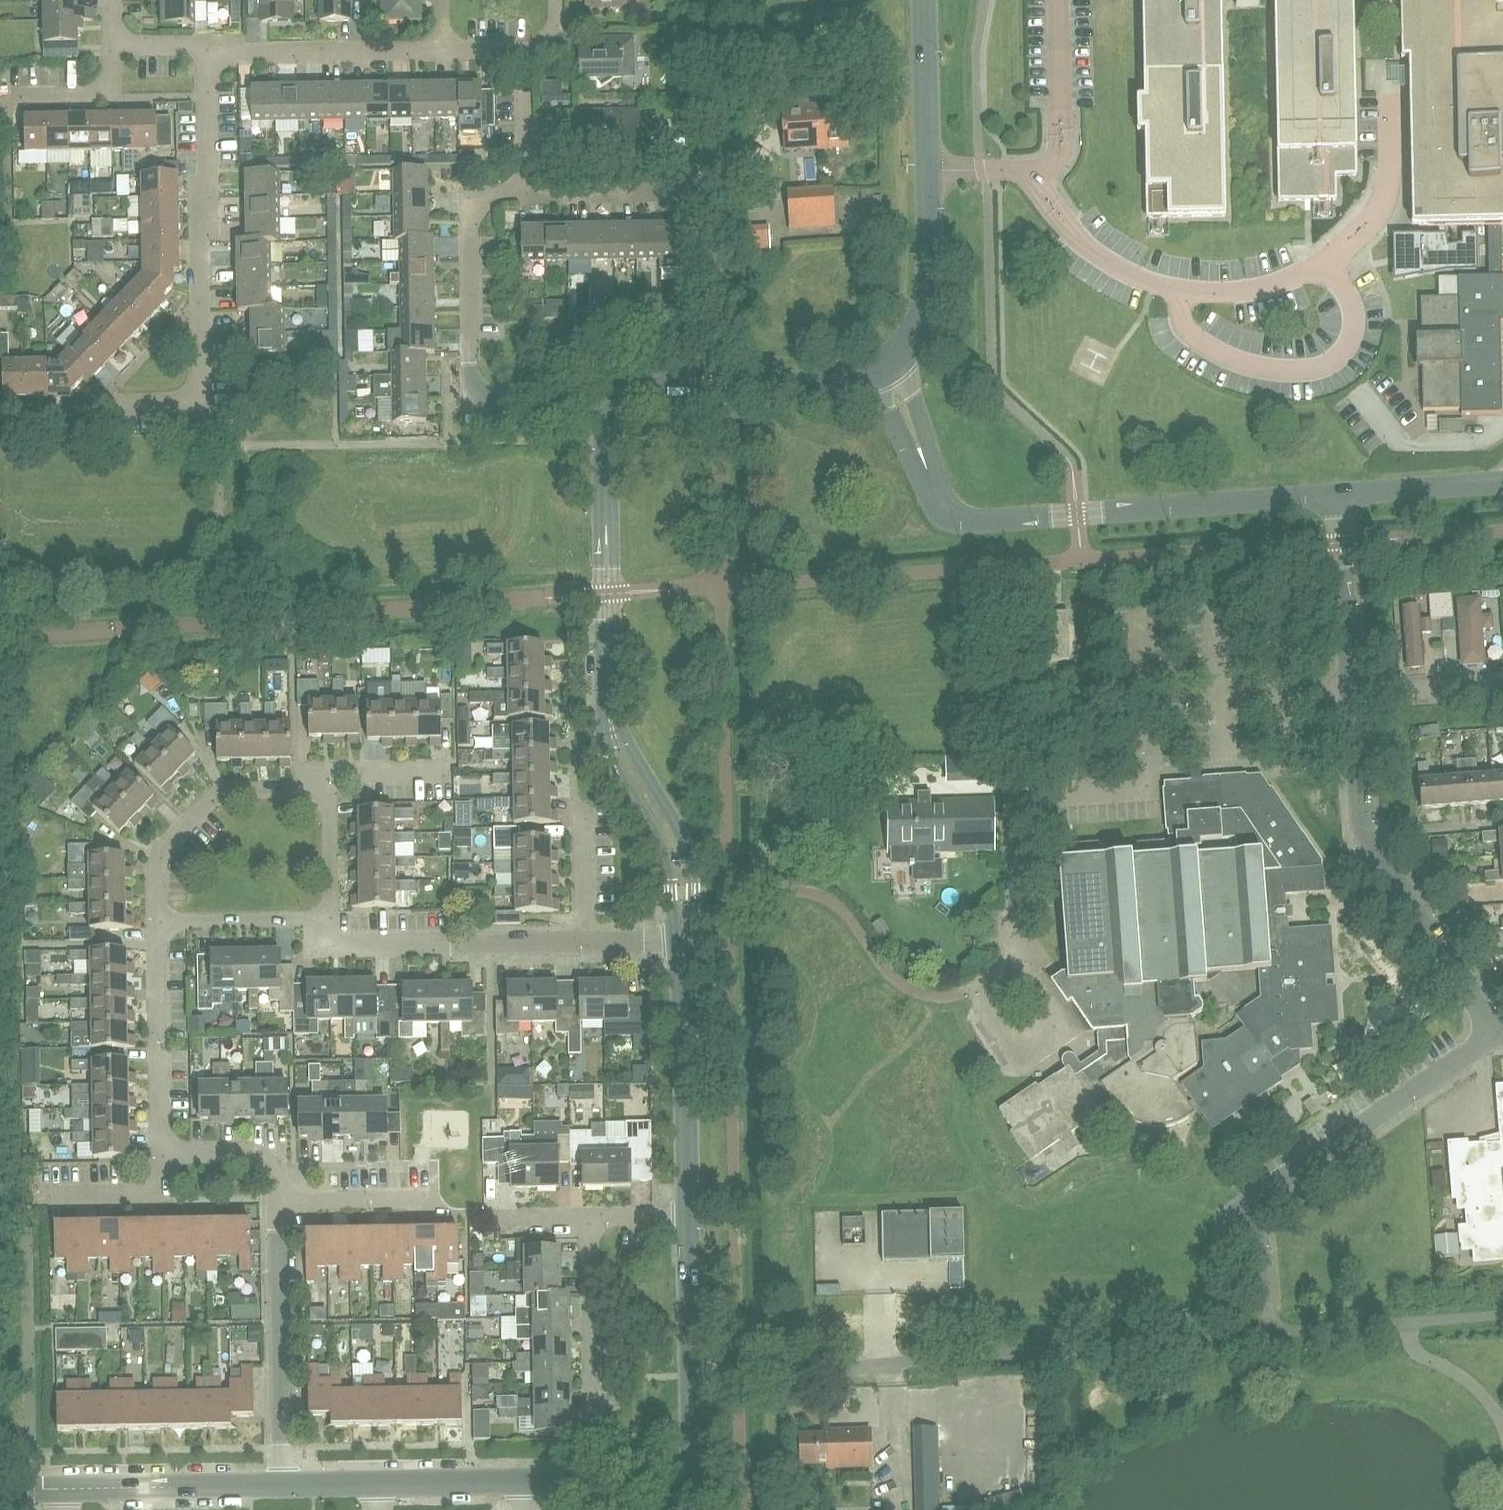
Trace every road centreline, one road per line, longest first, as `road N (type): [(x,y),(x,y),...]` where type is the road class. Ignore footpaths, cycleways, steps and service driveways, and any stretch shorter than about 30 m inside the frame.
road 1 (unclassified): [(1013,955),(1012,801),(1149,787),(1150,709),(1351,694)]
road 2 (tertiary): [(686,938),(677,844),(618,755),(608,726),(609,407)]
road 3 (unclassified): [(1340,497),(954,516),(936,496),(888,370)]
road 4 (tertiary): [(888,370),(915,338),(928,281),(926,0)]
road 5 (tertiary): [(609,407),(641,393),(840,383),(888,370)]
road 6 (residential): [(1264,1194),(1495,1032)]
road 7 (tertiary): [(689,1210),(686,938)]
road 8 (residential): [(162,926),(162,859),(217,793),(330,788)]
road 9 (residential): [(284,1488),(282,1228)]
road 10 (residential): [(202,301),(203,51)]
road 11 (residential): [(1361,835),(1495,1032)]
road 12 (residential): [(203,51),(441,47)]
road 13 (residential): [(167,1155),(162,926)]
road 14 (tertiary): [(64,1490),(284,1488)]
road 15 (residential): [(468,361),(468,215),(481,193),(528,188)]
road 16 (residential): [(590,1424),(586,1212)]
road 17 (residential): [(478,1213),(440,1213),(428,1199),(282,1199)]
road 18 (residential): [(1351,694),(1340,497)]
road 19 (unclassified): [(886,1360),(690,1373)]
road 20 (residential): [(528,188),(718,191)]
road 21 (residential): [(609,407),(587,399),(482,398),(468,380),(468,361)]
road 22 (residential): [(327,921),(162,926)]
road 23 (tertiary): [(690,1373),(689,1210)]
road 24 (unclassified): [(1502,483),(1340,497)]
road 25 (residential): [(52,1196),(167,1196),(167,1155)]
road 26 (residential): [(1351,694),(1502,682)]
road 27 (residential): [(327,921),(326,943),(455,940)]
road 28 (residential): [(282,1199),(279,1162),(268,1156),(167,1155)]
road 29 (residential): [(100,409),(202,301)]
road 30 (residential): [(0,98),(98,96),(115,49)]
road 31 (residential): [(528,188),(525,46)]
road 32 (residential): [(1361,835),(1502,824)]
road 33 (residential): [(1351,694),(1361,835)]
road 34 (residential): [(578,939),(576,798)]
road 35 (tertiary): [(378,1488),(517,1486)]
road 36 (tertiary): [(682,1509),(691,1477),(690,1373)]
road 37 (residential): [(327,921),(330,788)]
road 38 (residential): [(330,788),(332,771),(438,770)]
road 39 (residential): [(455,940),(578,939)]

